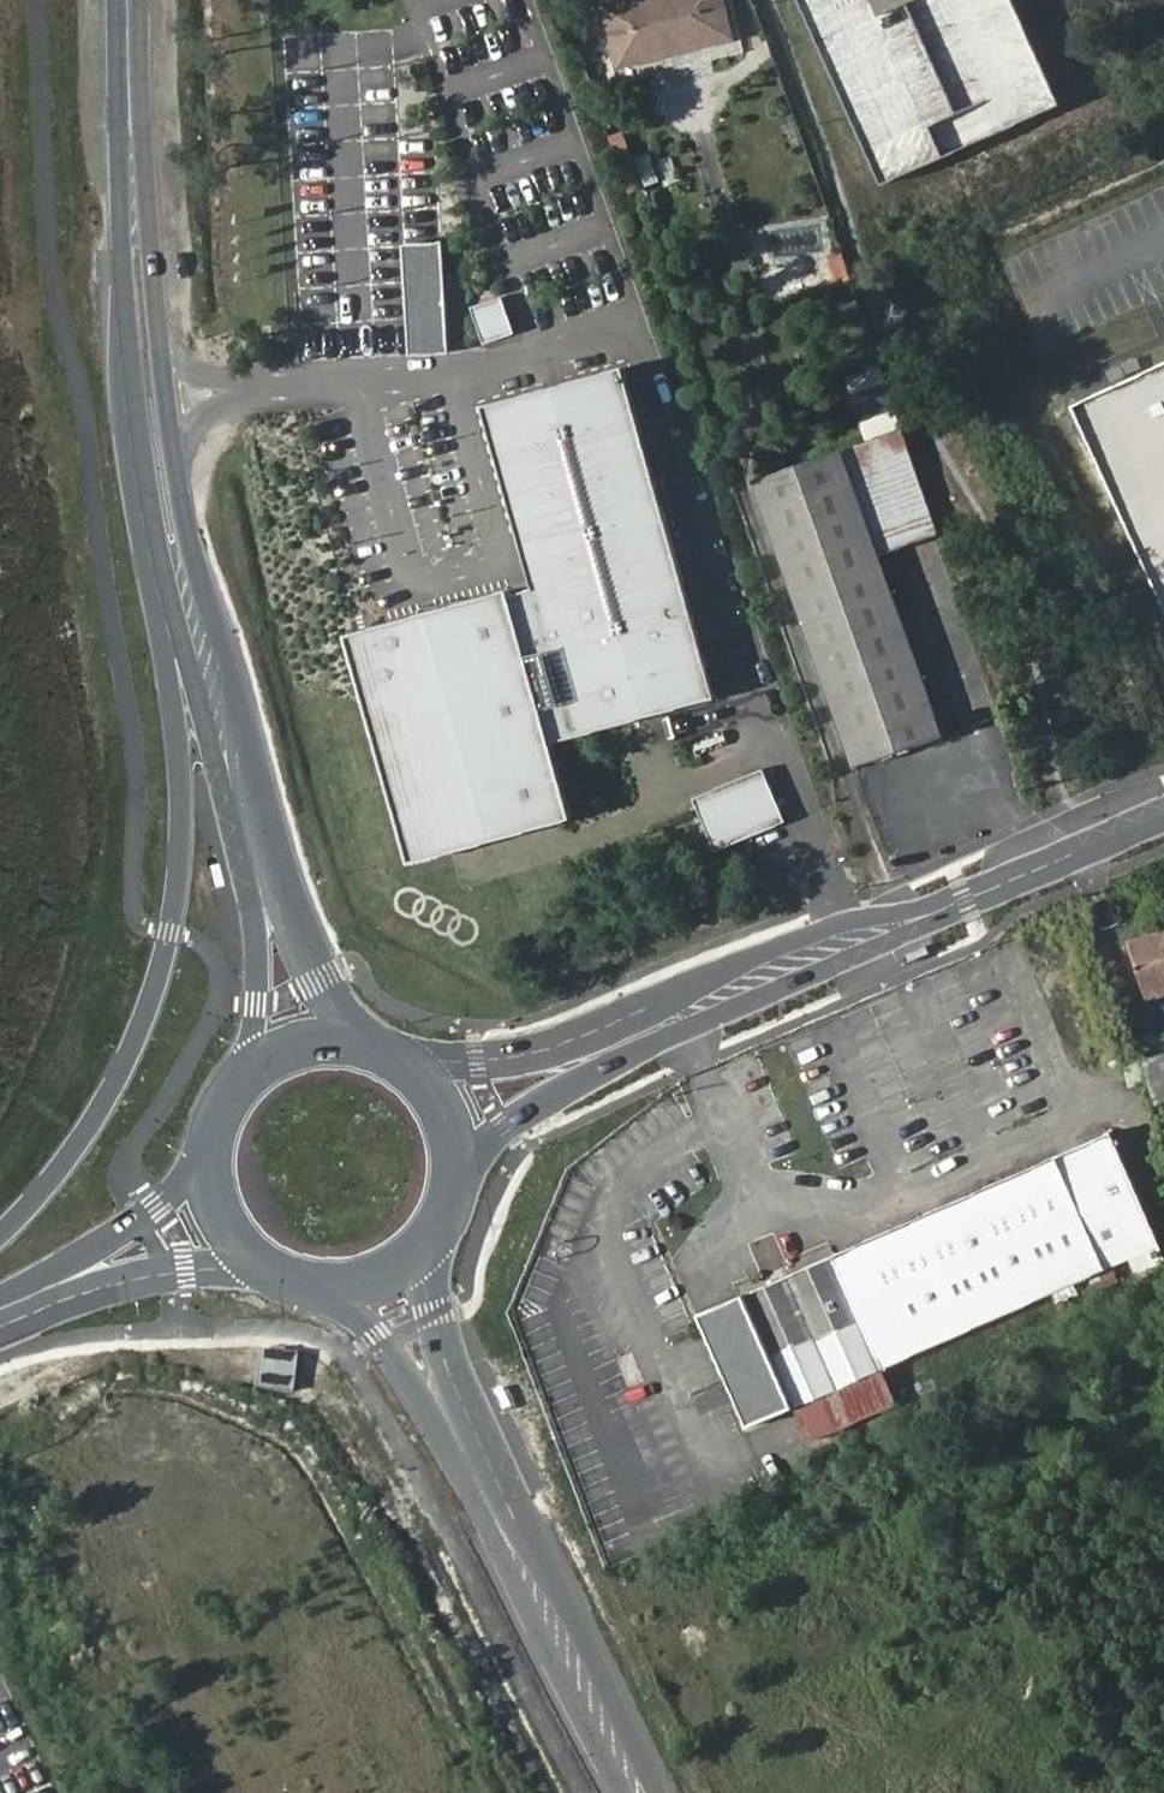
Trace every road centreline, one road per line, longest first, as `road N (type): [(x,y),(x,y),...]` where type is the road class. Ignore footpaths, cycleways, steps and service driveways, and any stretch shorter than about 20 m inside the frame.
road 1 (primary): [(123,249),(121,433),(180,765),(179,876),(141,1036),(97,1129),(0,1239)]
road 2 (primary): [(373,1047),(350,1028),(322,982),(278,882),(231,729),(174,462),(132,133)]
road 3 (primary): [(123,249),(134,399),(157,531),(254,936),(250,1039),(235,1094)]
road 4 (secondary): [(582,1060),(1163,811)]
road 5 (primary): [(316,1285),(354,1310),(418,1396),(629,1792)]
road 6 (primary): [(653,1792),(456,1389),(433,1312),(432,1240)]
road 7 (primary): [(0,1328),(106,1287),(176,1270),(276,1271)]
road 8 (primary): [(214,1148),(150,1212),(92,1252),(0,1296)]
road 9 (secondary): [(582,1060),(405,1063)]
road 10 (secondary): [(457,1181),(582,1060)]
road 11 (primary): [(373,1047),(334,1041),(296,1048),(262,1066),(235,1094)]
road 12 (primary): [(214,1148),(223,1213),(276,1271)]
road 13 (primary): [(457,1181),(448,1114),(405,1063)]
road 14 (primary): [(132,133),(128,0)]
road 15 (primary): [(316,1285),(380,1278),(432,1240)]

